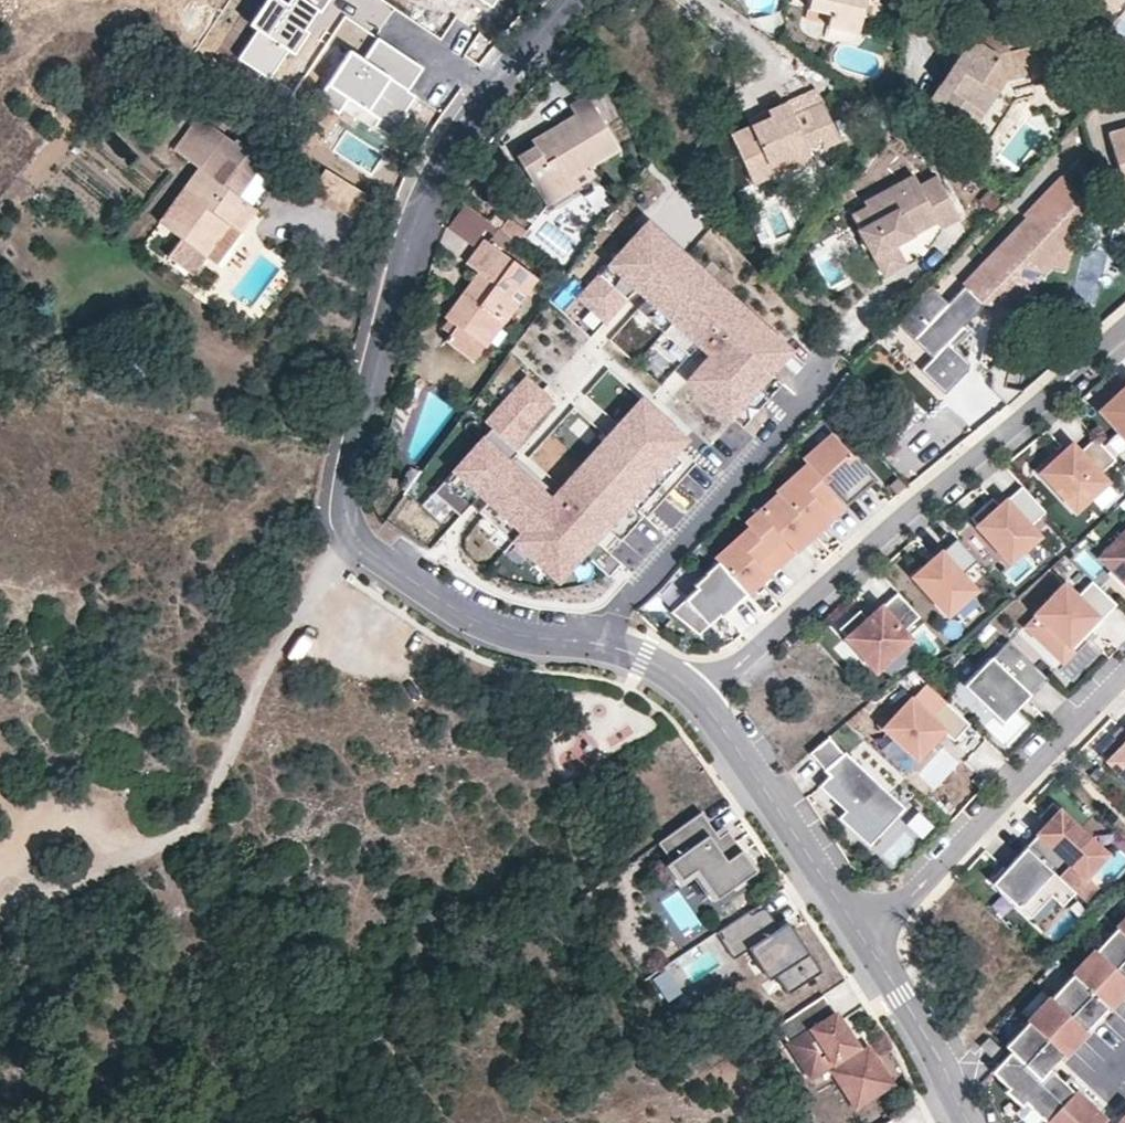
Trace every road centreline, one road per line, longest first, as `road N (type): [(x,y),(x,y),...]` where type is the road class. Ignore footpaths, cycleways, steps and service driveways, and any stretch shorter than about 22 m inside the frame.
road 1 (residential): [(698,697),(617,647),(499,631),(468,618),(347,532),(339,502),(337,471),(412,225),(442,159),(568,0)]
road 2 (residential): [(1124,327),(698,697)]
road 3 (track): [(0,906),(185,833),(338,547)]
road 4 (residential): [(862,943),(1124,677)]
road 5 (residential): [(862,943),(698,697)]
road 6 (residential): [(968,1122),(932,1043),(862,943)]
road 7 (track): [(145,851),(93,829),(28,824),(0,878)]

